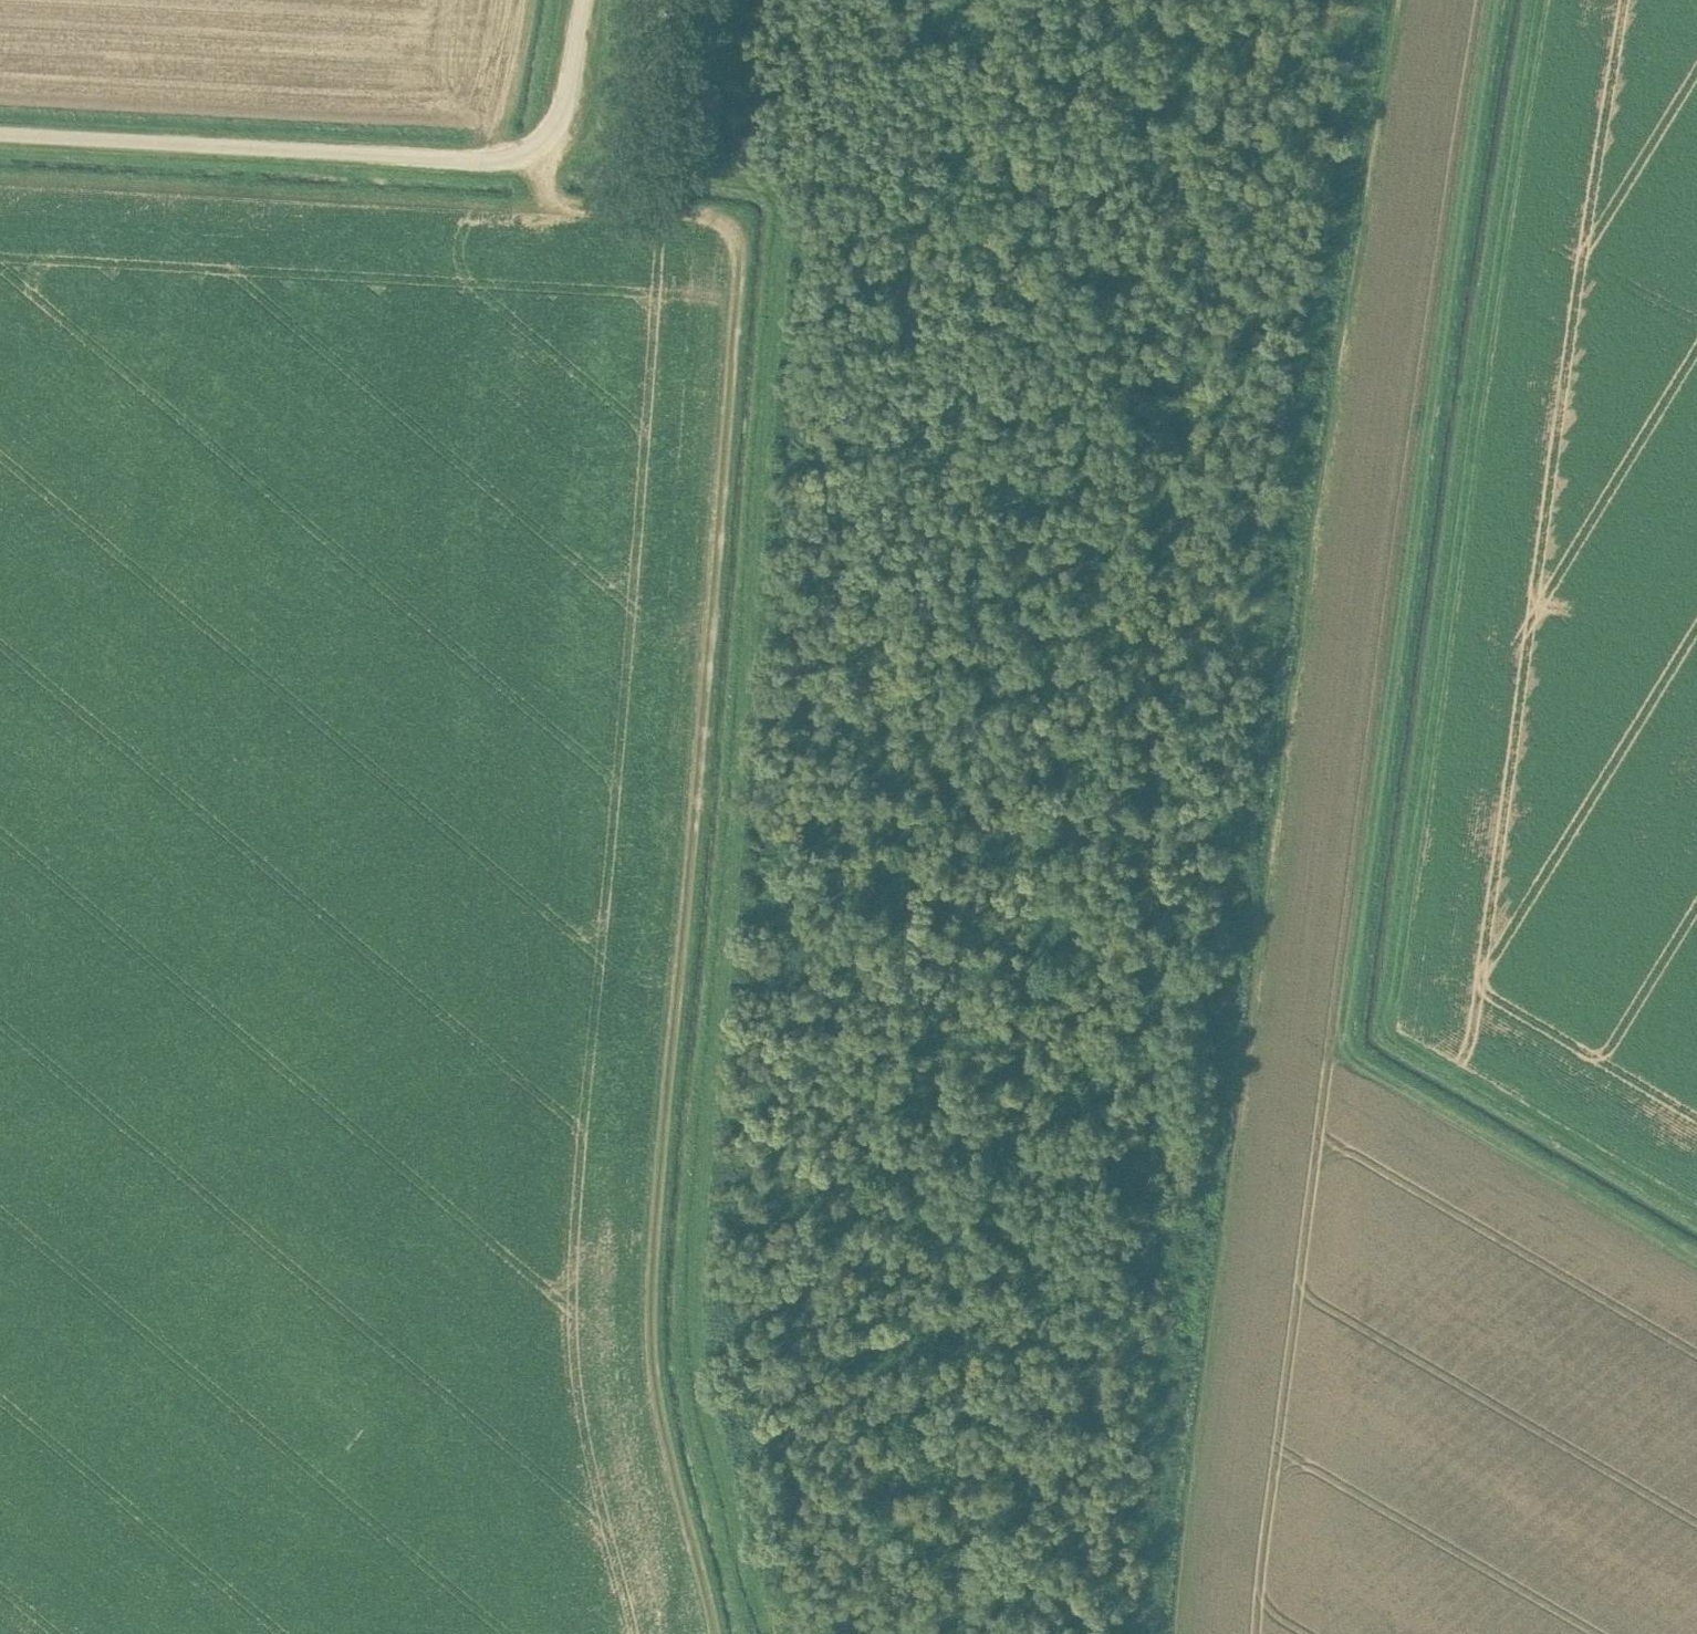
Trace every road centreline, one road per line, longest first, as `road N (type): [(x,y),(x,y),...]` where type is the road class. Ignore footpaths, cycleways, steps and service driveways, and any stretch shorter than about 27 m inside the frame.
road 1 (unclassified): [(0,135),(508,173),(532,164),(554,139),(587,0)]

